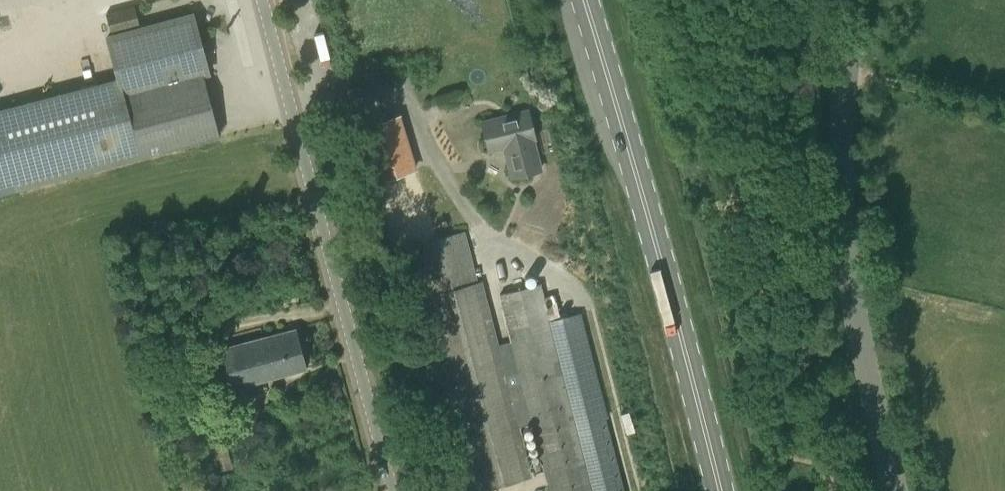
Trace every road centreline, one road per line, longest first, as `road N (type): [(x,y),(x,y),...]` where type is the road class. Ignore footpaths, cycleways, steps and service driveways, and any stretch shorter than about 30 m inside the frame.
road 1 (primary): [(718,490),(585,0)]
road 2 (unclassified): [(393,490),(262,0)]
road 3 (tertiary): [(900,490),(853,277),(843,184),(866,0)]

